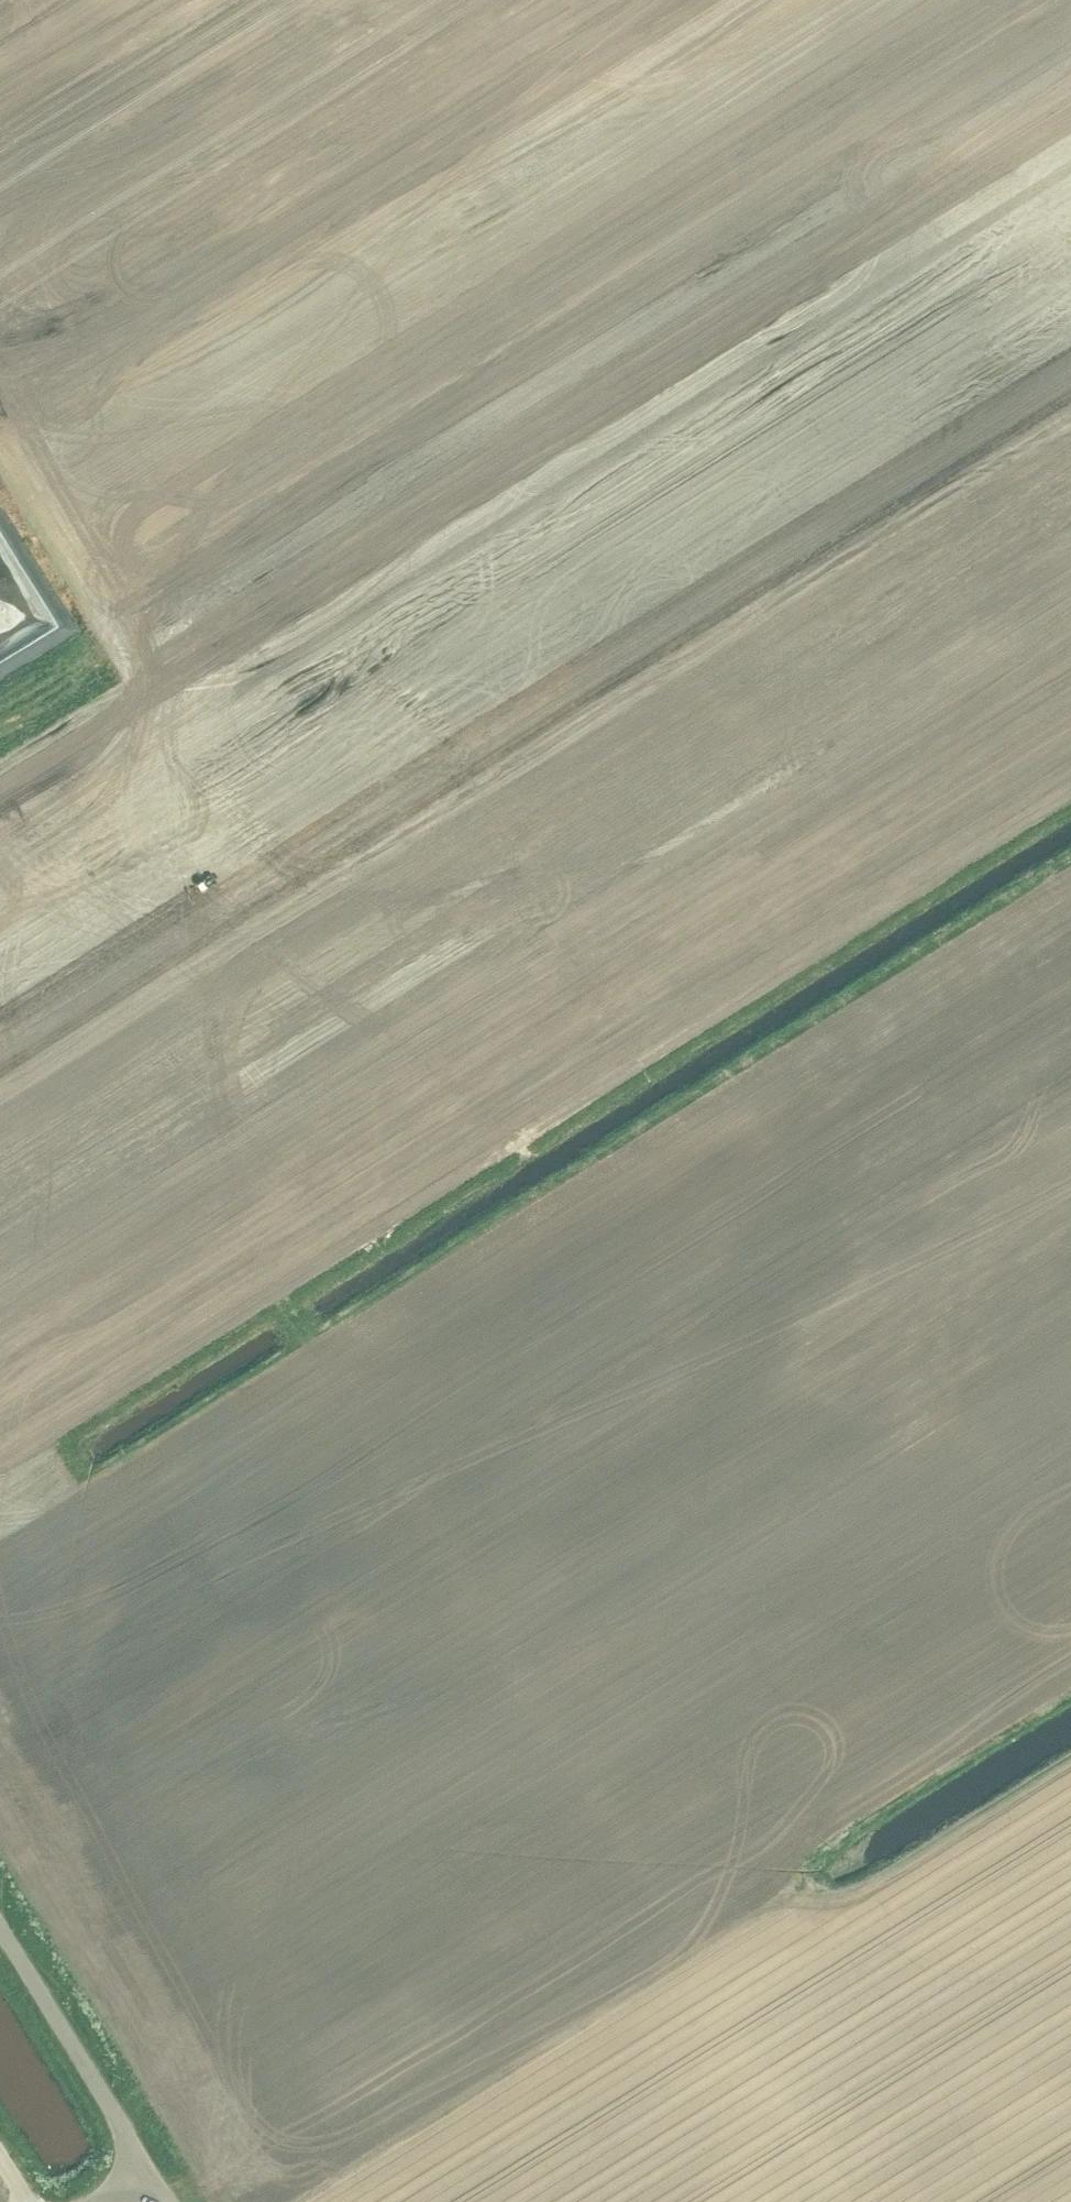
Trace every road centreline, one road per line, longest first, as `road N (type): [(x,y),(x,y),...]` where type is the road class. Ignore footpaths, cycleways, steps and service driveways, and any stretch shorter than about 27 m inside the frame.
road 1 (unclassified): [(144,2168),(0,1927)]

